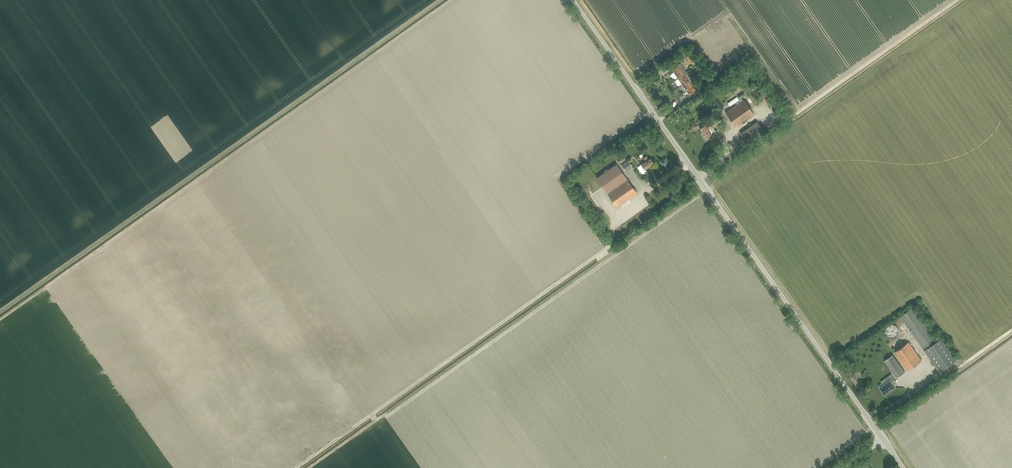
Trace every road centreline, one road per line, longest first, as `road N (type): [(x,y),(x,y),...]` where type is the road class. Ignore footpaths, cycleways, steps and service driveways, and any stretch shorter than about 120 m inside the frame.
road 1 (unclassified): [(903,467),(573,0)]

